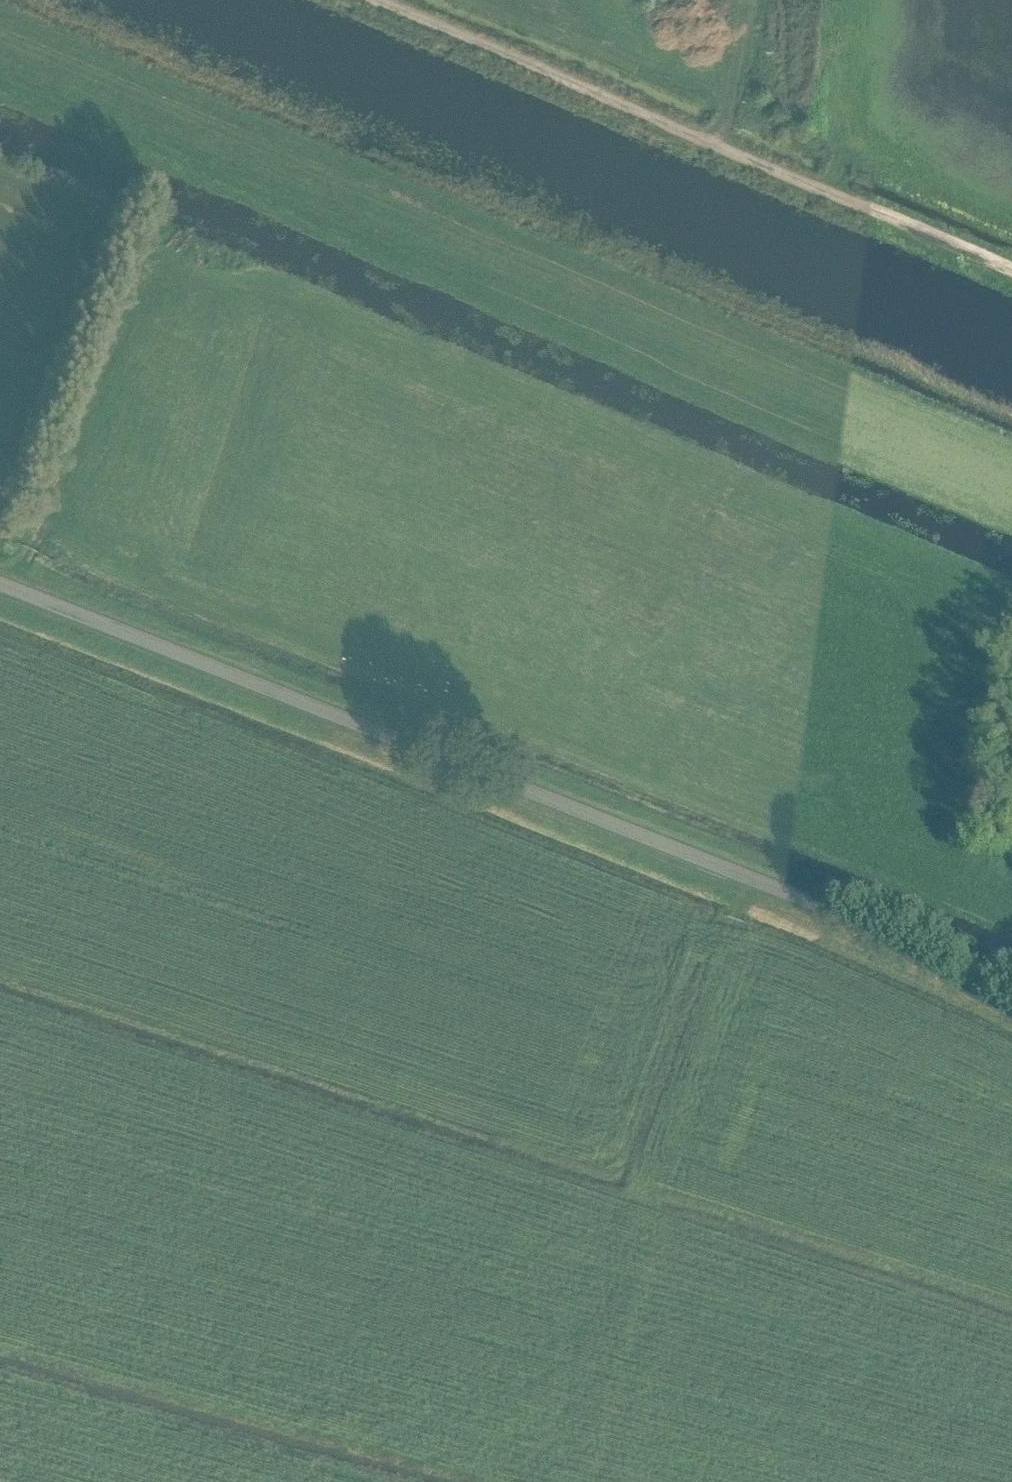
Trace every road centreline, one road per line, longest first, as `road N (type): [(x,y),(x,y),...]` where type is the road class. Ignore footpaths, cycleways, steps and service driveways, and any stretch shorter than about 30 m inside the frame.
road 1 (unclassified): [(1011,992),(907,943),(0,583)]
road 2 (track): [(371,0),(1011,273)]

